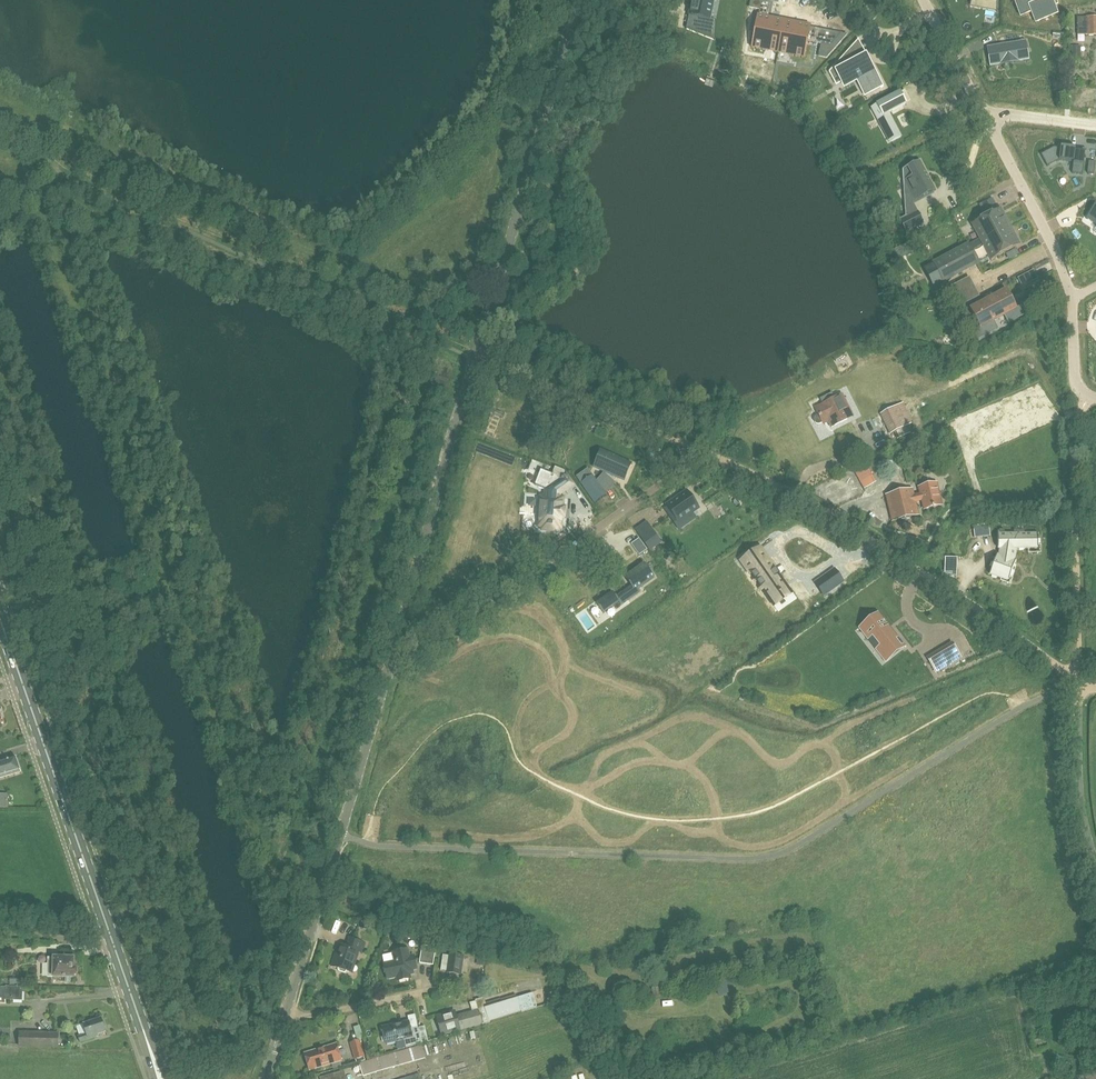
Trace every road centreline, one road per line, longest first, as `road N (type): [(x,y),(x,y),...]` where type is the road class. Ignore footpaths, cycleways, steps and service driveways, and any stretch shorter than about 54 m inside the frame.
road 1 (track): [(315,917),(280,905),(253,831),(47,233),(57,184),(50,171),(0,150)]
road 2 (unclassified): [(267,1078),(477,354)]
road 3 (unclassified): [(1078,682),(796,494),(477,354)]
road 4 (secondary): [(0,619),(160,1078)]
road 5 (unclassified): [(477,354),(577,0)]
road 6 (track): [(699,1014),(646,1018),(573,974),(478,979)]
road 7 (track): [(555,556),(386,673)]
road 8 (residential): [(1071,299),(1053,247),(987,119)]
road 9 (unclassified): [(1095,863),(1079,790),(1078,682)]
road 10 (track): [(525,180),(570,208),(572,227),(553,256),(506,250)]
road 11 (residential): [(987,119),(924,0)]

